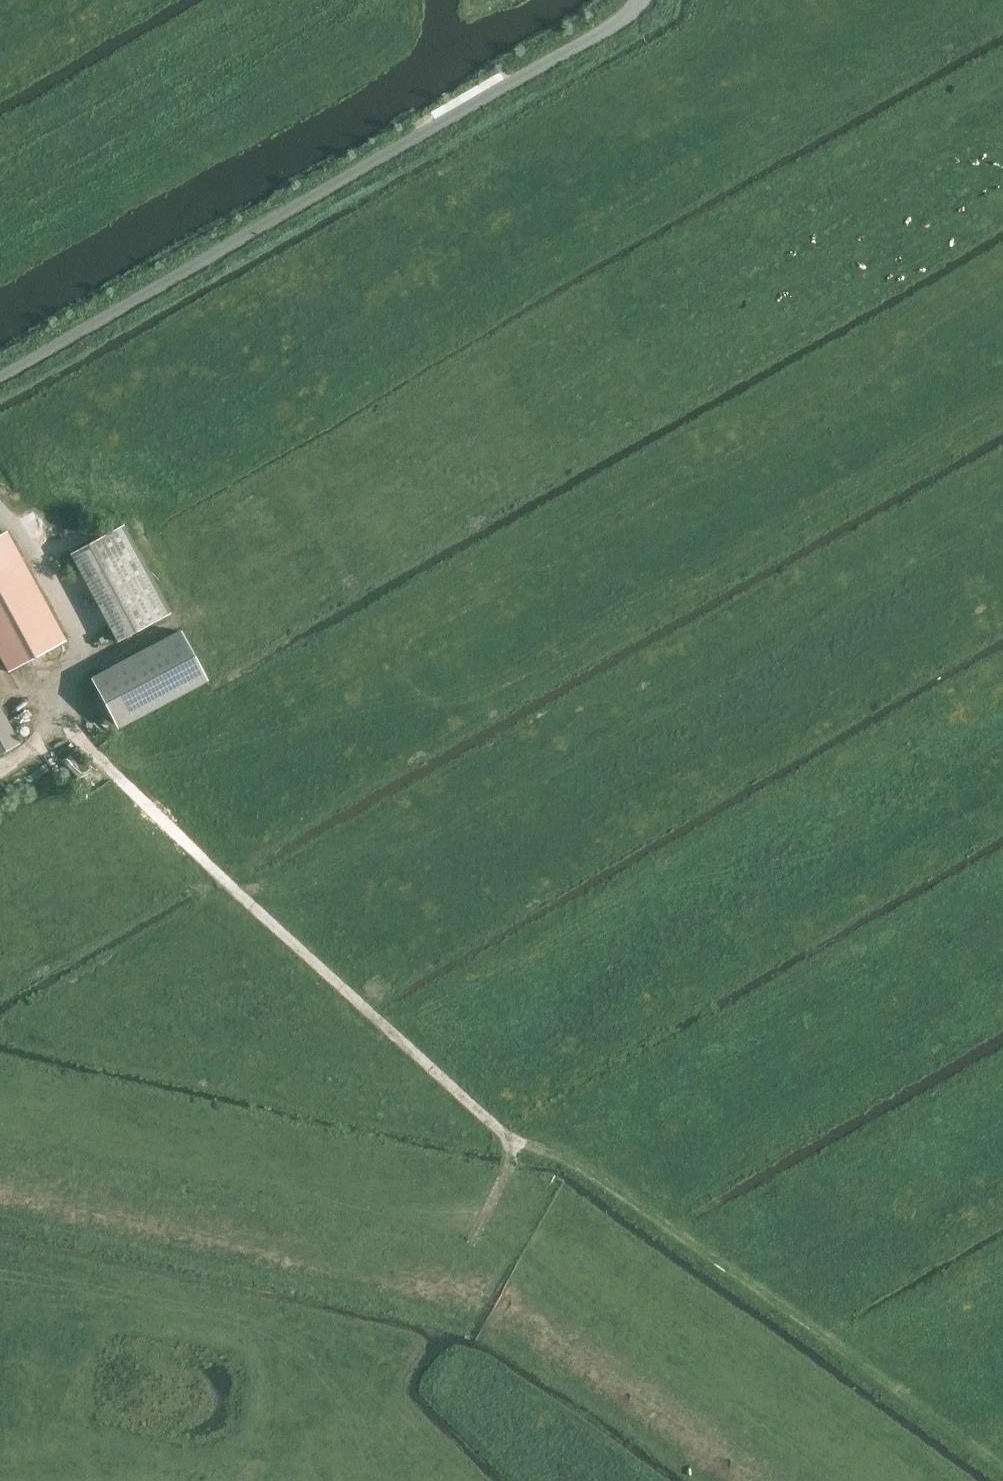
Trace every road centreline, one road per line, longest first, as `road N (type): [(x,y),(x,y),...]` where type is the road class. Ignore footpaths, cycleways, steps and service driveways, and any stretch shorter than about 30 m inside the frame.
road 1 (track): [(0,764),(65,725),(511,1140),(570,1158),(1002,1462)]
road 2 (unclassified): [(0,379),(638,16),(648,0)]

